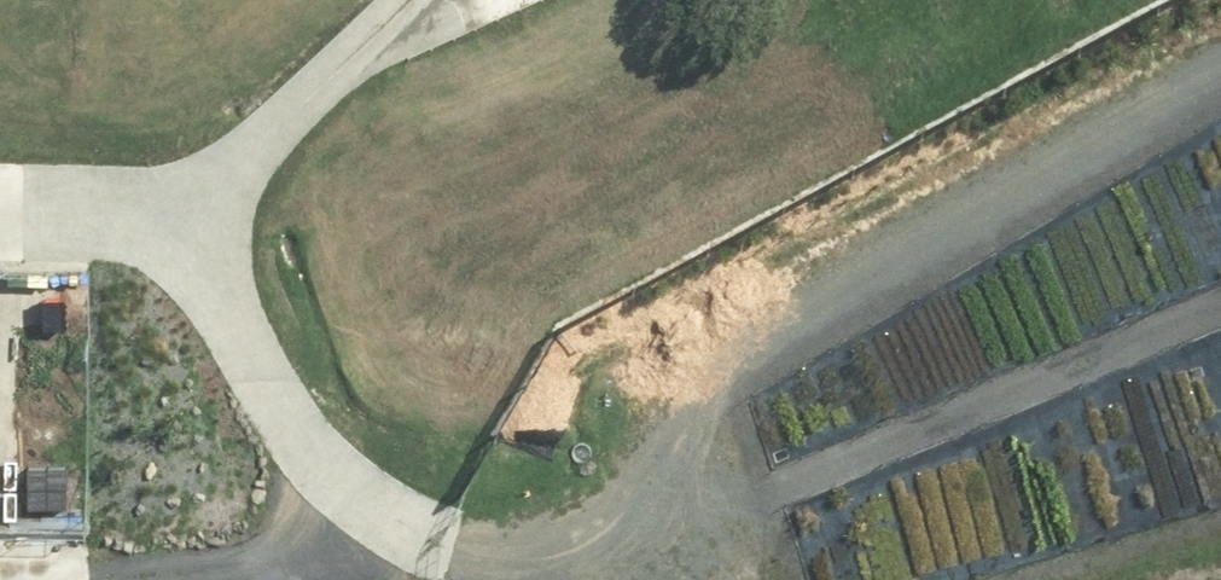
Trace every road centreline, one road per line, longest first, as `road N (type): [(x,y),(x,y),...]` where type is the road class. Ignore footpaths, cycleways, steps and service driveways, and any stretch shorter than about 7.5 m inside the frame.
road 1 (track): [(299,129),(238,273),(291,471),(381,522),(458,522),(664,491),(812,293),(1220,58)]
road 2 (track): [(733,484),(1220,291)]
road 3 (track): [(421,0),(299,129),(167,182),(36,187)]
road 4 (track): [(1220,508),(972,579)]
road 5 (track): [(36,187),(147,222),(238,273)]

